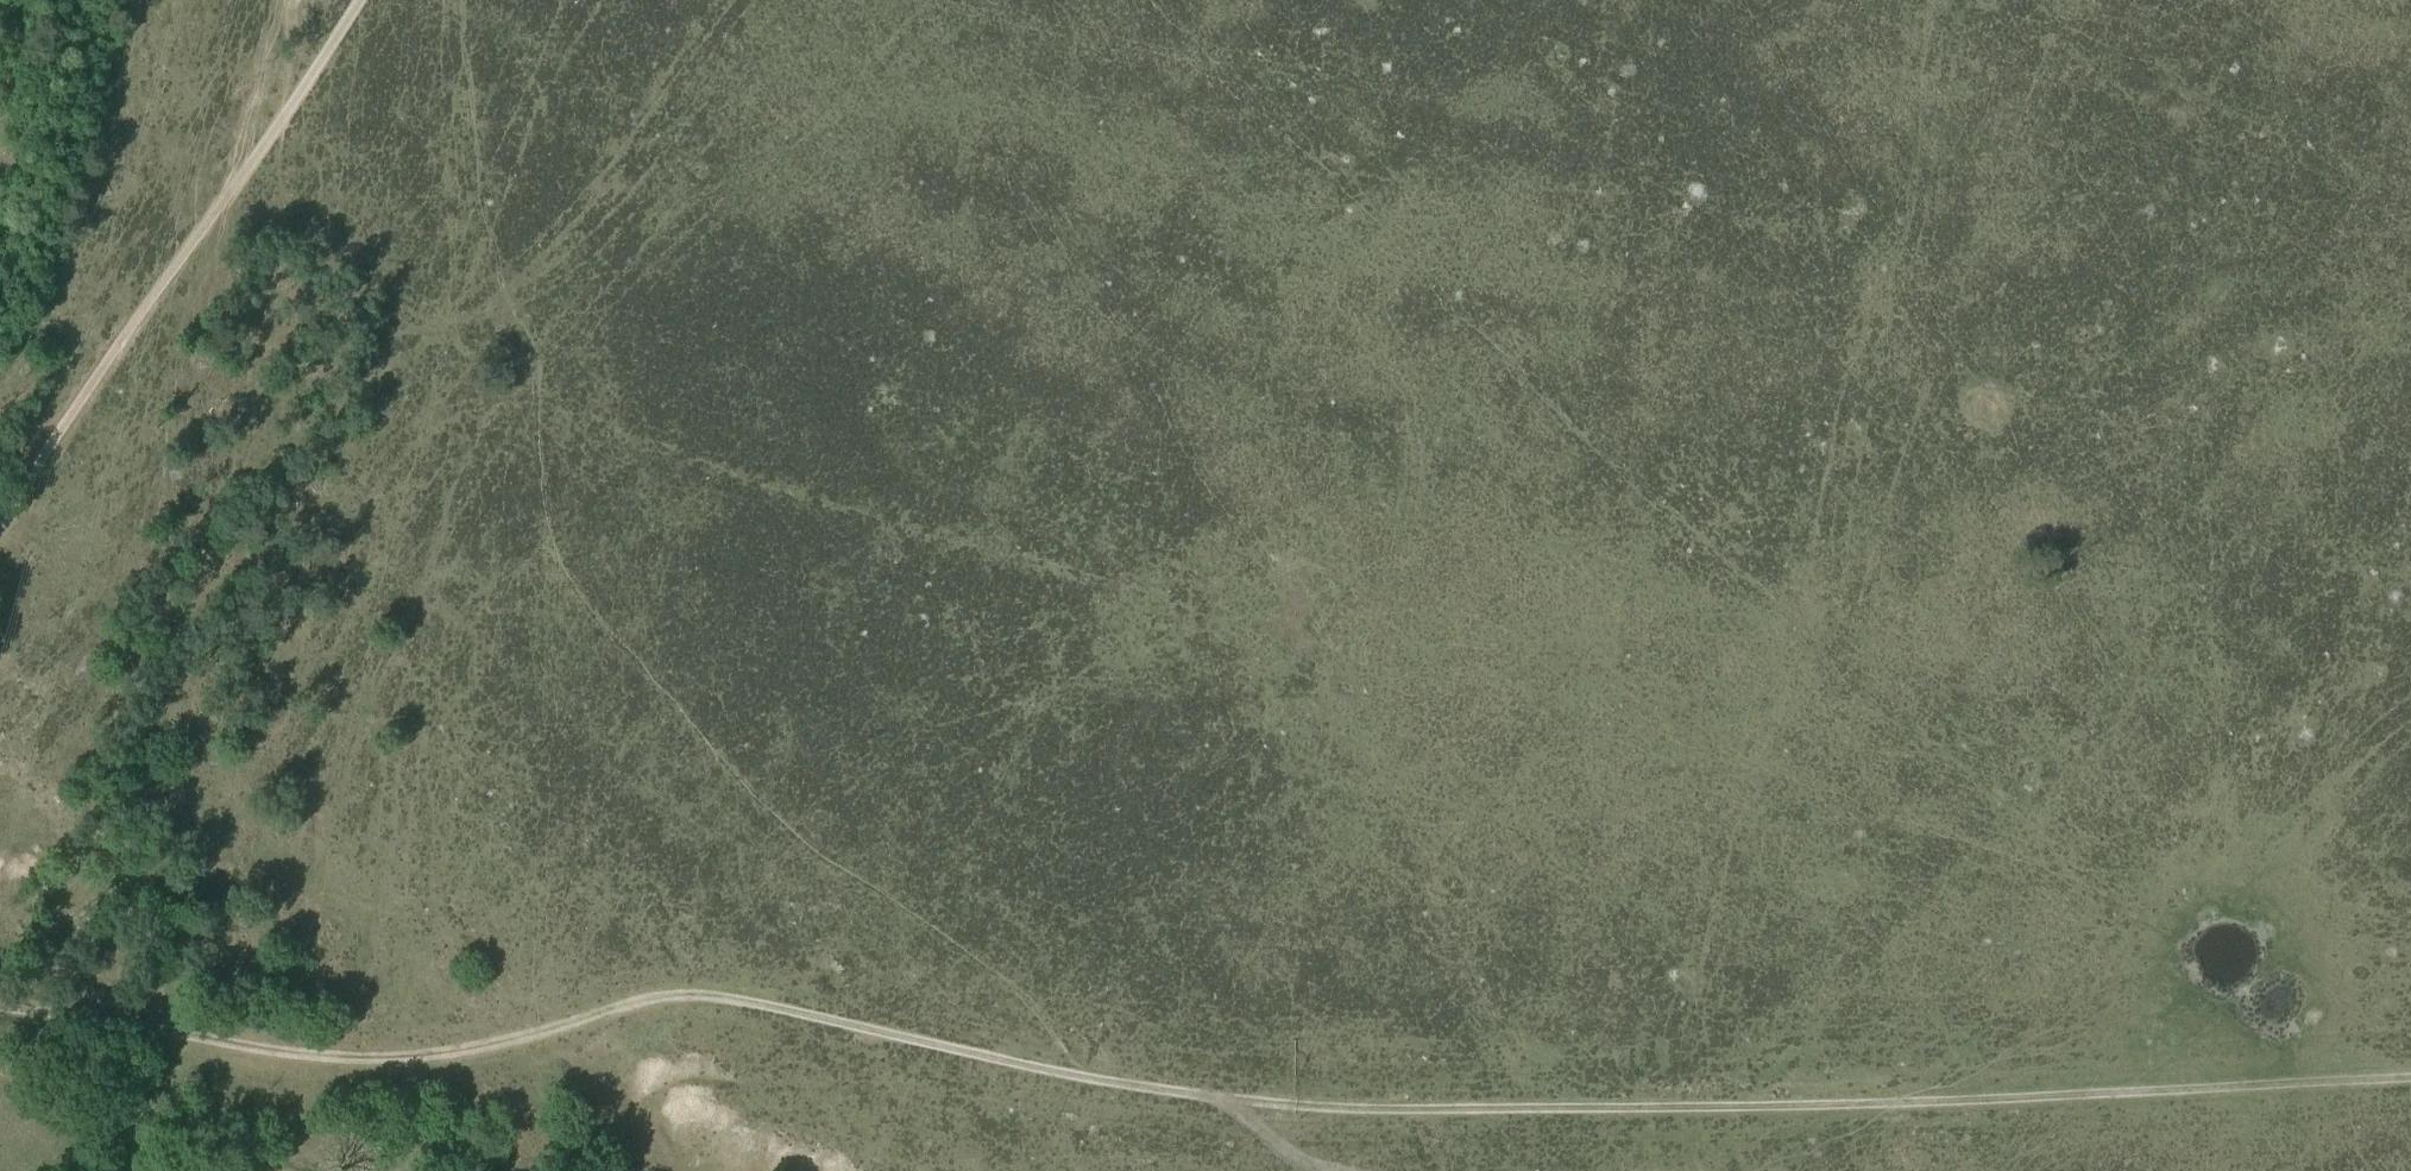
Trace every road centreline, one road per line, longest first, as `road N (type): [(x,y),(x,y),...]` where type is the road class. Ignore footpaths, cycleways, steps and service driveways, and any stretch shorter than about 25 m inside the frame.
road 1 (track): [(1231,1102),(698,996),(663,998),(500,1045),(375,1060),(303,1057),(81,1015),(0,1008)]
road 2 (track): [(2410,1076),(1878,1105),(1368,1109),(1231,1102)]
road 3 (track): [(0,515),(363,0)]
road 4 (track): [(1231,1102),(1303,1159),(1340,1170)]

